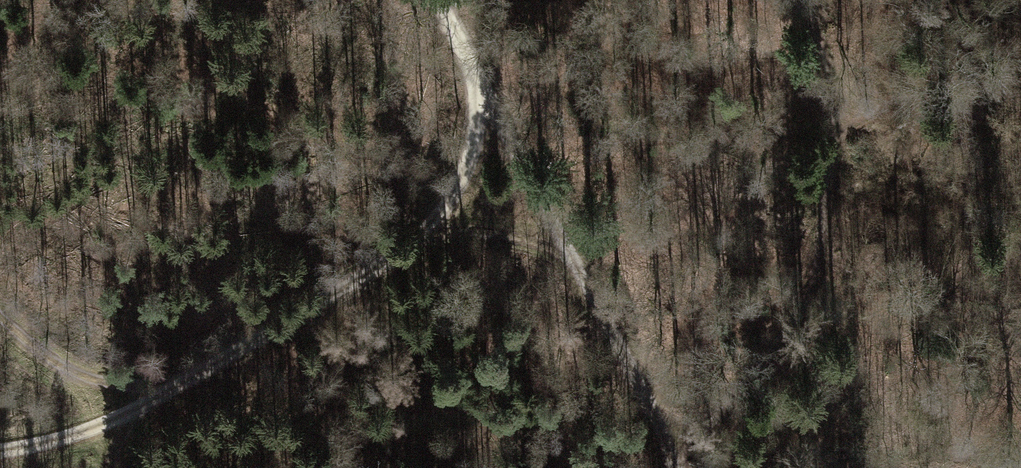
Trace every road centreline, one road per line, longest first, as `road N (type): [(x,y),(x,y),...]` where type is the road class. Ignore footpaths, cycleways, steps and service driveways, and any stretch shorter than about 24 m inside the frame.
road 1 (track): [(487,88),(469,163),(443,221),(88,430),(0,449)]
road 2 (track): [(440,0),(679,467)]
road 3 (track): [(804,0),(821,48),(834,147),(816,283),(788,341),(678,463)]
road 4 (track): [(0,321),(31,353),(141,397)]
road 5 (track): [(443,221),(566,243)]

